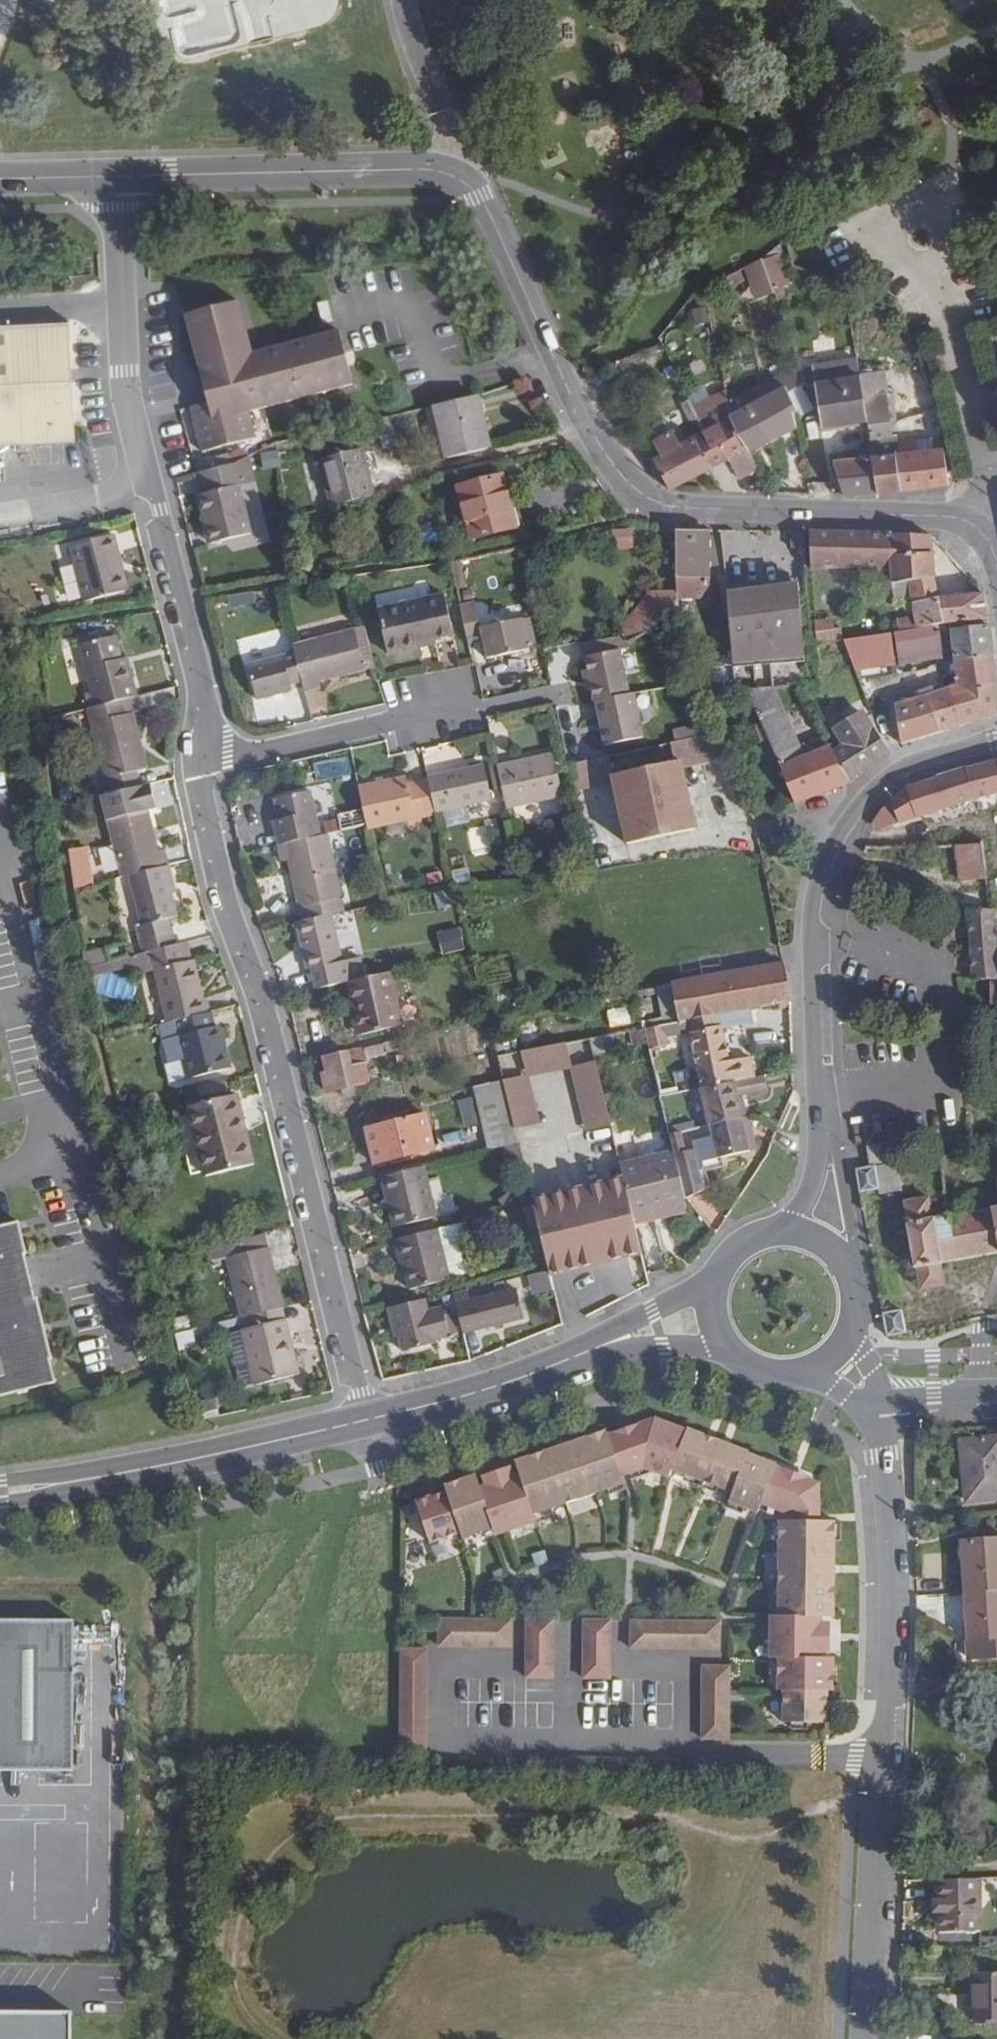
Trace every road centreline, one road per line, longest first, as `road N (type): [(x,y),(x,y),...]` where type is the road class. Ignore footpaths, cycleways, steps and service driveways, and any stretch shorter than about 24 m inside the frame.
road 1 (residential): [(116,177),(421,169),(455,175),(481,196),(586,420),(644,496),(689,508),(905,513),(970,522)]
road 2 (residential): [(362,1421),(248,968),(221,900),(200,804),(206,750)]
road 3 (residential): [(877,1402),(895,1649),(878,1771),(868,2038)]
road 4 (residential): [(206,750),(128,399),(116,177)]
road 5 (primary): [(996,742),(924,758),(883,779),(826,856),(811,912),(827,1129)]
road 6 (primary): [(0,1492),(362,1421)]
road 7 (residential): [(454,706),(206,750)]
road 8 (primary): [(362,1421),(493,1387),(591,1350)]
road 9 (residential): [(945,320),(991,482)]
road 10 (primary): [(849,1265),(853,1243),(827,1129)]
road 11 (primary): [(711,1285),(591,1350)]
road 12 (primary): [(591,1350),(719,1339)]
road 13 (secondary): [(877,1402),(996,1389)]

